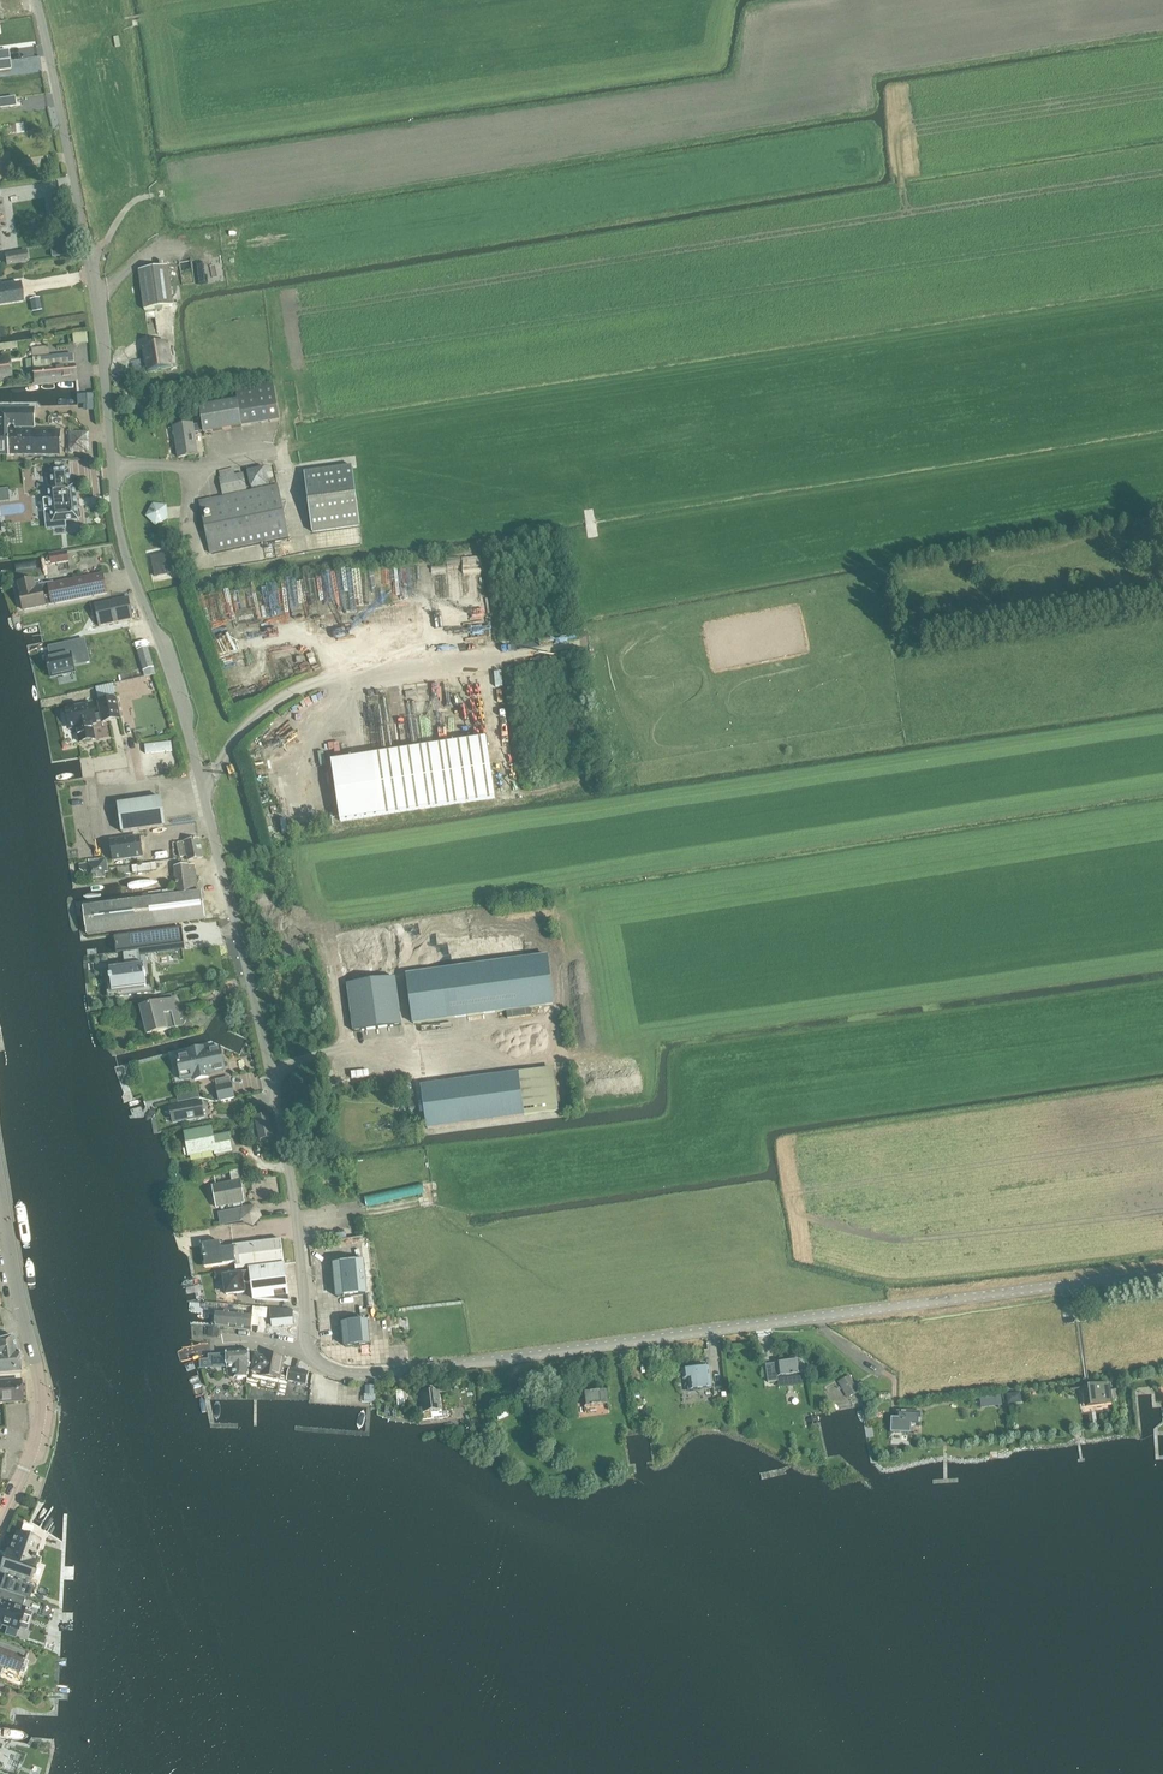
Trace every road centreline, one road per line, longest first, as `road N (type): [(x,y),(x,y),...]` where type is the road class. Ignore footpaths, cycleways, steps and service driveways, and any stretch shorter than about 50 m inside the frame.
road 1 (unclassified): [(305,1349),(303,1263),(268,1046),(187,729),(118,522),(81,191),(39,0)]
road 2 (track): [(624,657),(627,673),(641,679),(696,671),(695,693),(659,717),(659,745),(716,745),(861,713),(866,695),(851,680),(763,713),(737,711),(730,696),(746,680),(875,648),(884,642),(883,622),(876,587),(858,583),(710,610),(631,647)]
road 3 (unclassified): [(1162,1272),(353,1374),(322,1366),(305,1349)]
road 4 (tertiary): [(46,1397),(7,1235)]
road 5 (tertiary): [(46,1397),(46,1426),(0,1533)]
road 6 (track): [(500,654),(604,638),(631,647)]

